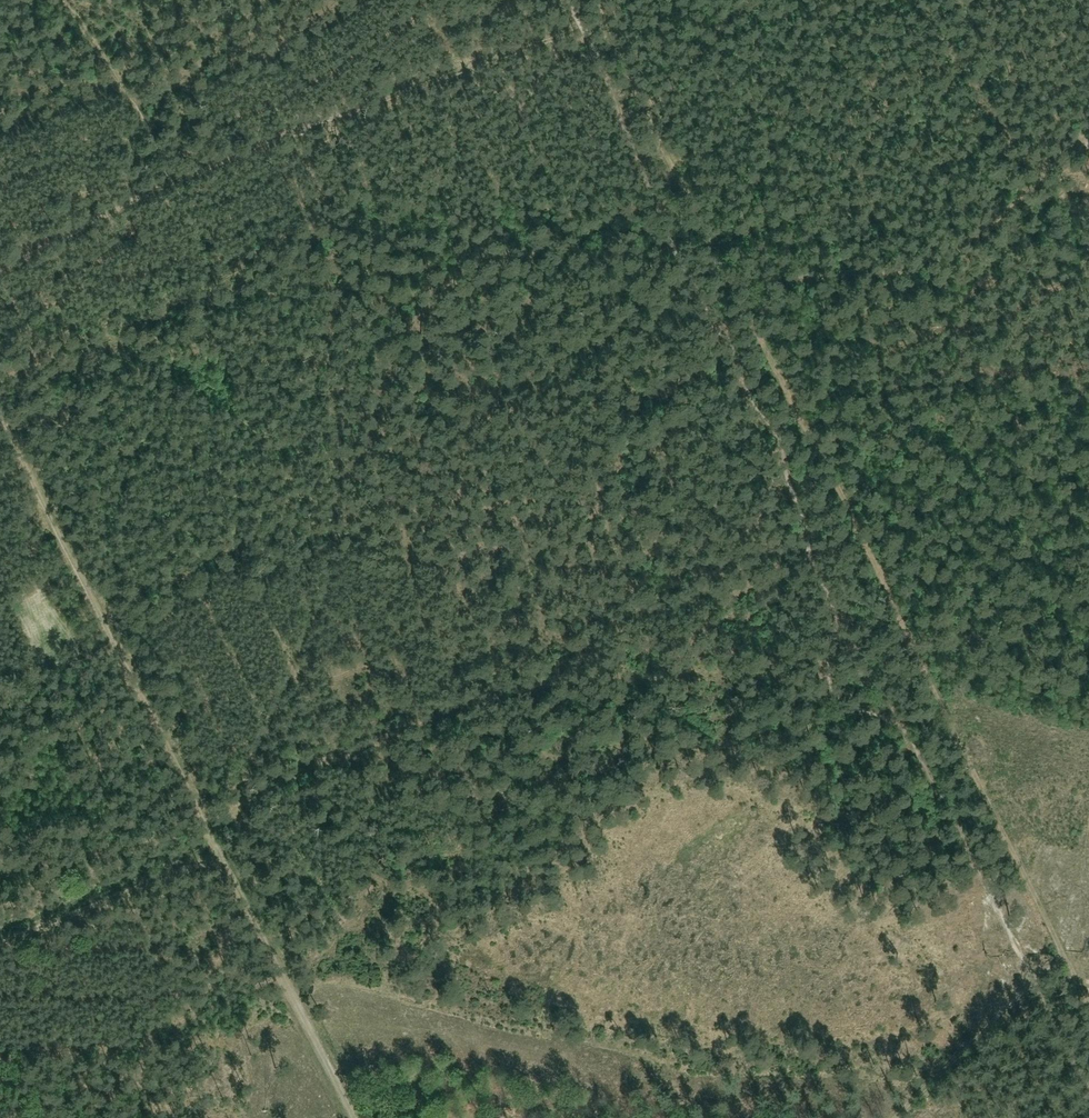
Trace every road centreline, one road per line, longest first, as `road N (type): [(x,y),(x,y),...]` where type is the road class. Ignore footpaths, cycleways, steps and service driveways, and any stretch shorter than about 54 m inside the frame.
road 1 (track): [(1088,999),(646,102)]
road 2 (track): [(363,1117),(0,400)]
road 3 (track): [(0,269),(170,176),(609,15)]
road 4 (track): [(0,941),(225,850)]
road 5 (track): [(889,1117),(1071,963)]
road 6 (track): [(170,176),(60,0)]
road 7 (track): [(1082,984),(1088,853)]

